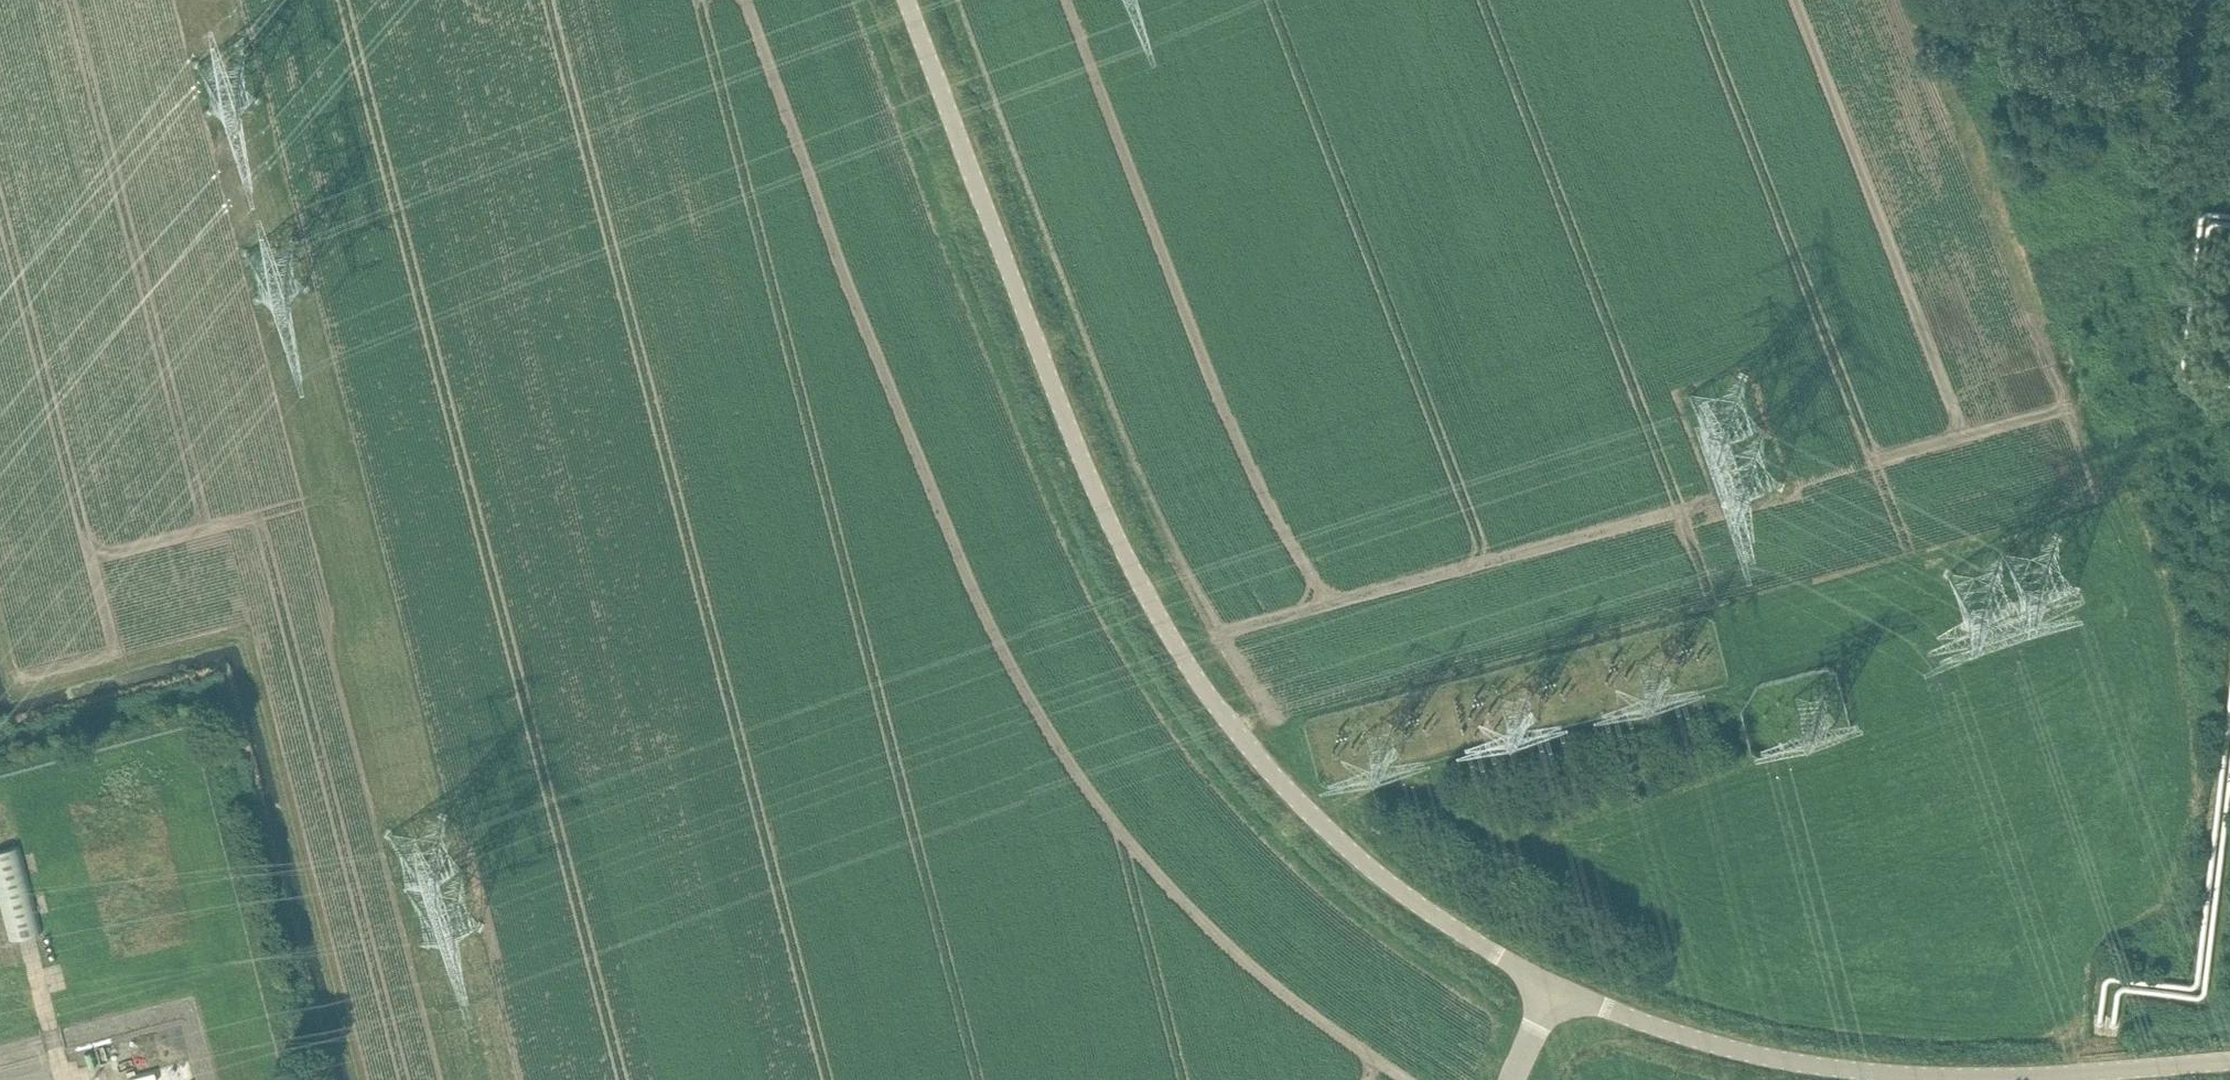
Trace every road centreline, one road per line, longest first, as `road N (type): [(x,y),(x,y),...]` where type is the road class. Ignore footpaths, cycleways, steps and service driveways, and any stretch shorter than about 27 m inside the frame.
road 1 (unclassified): [(1553,991),(1372,880),(1203,689),(1128,563),(1072,435),(906,0)]
road 2 (unclassified): [(2229,1062),(2083,1074),(1848,1073),(1660,1032),(1553,991)]

